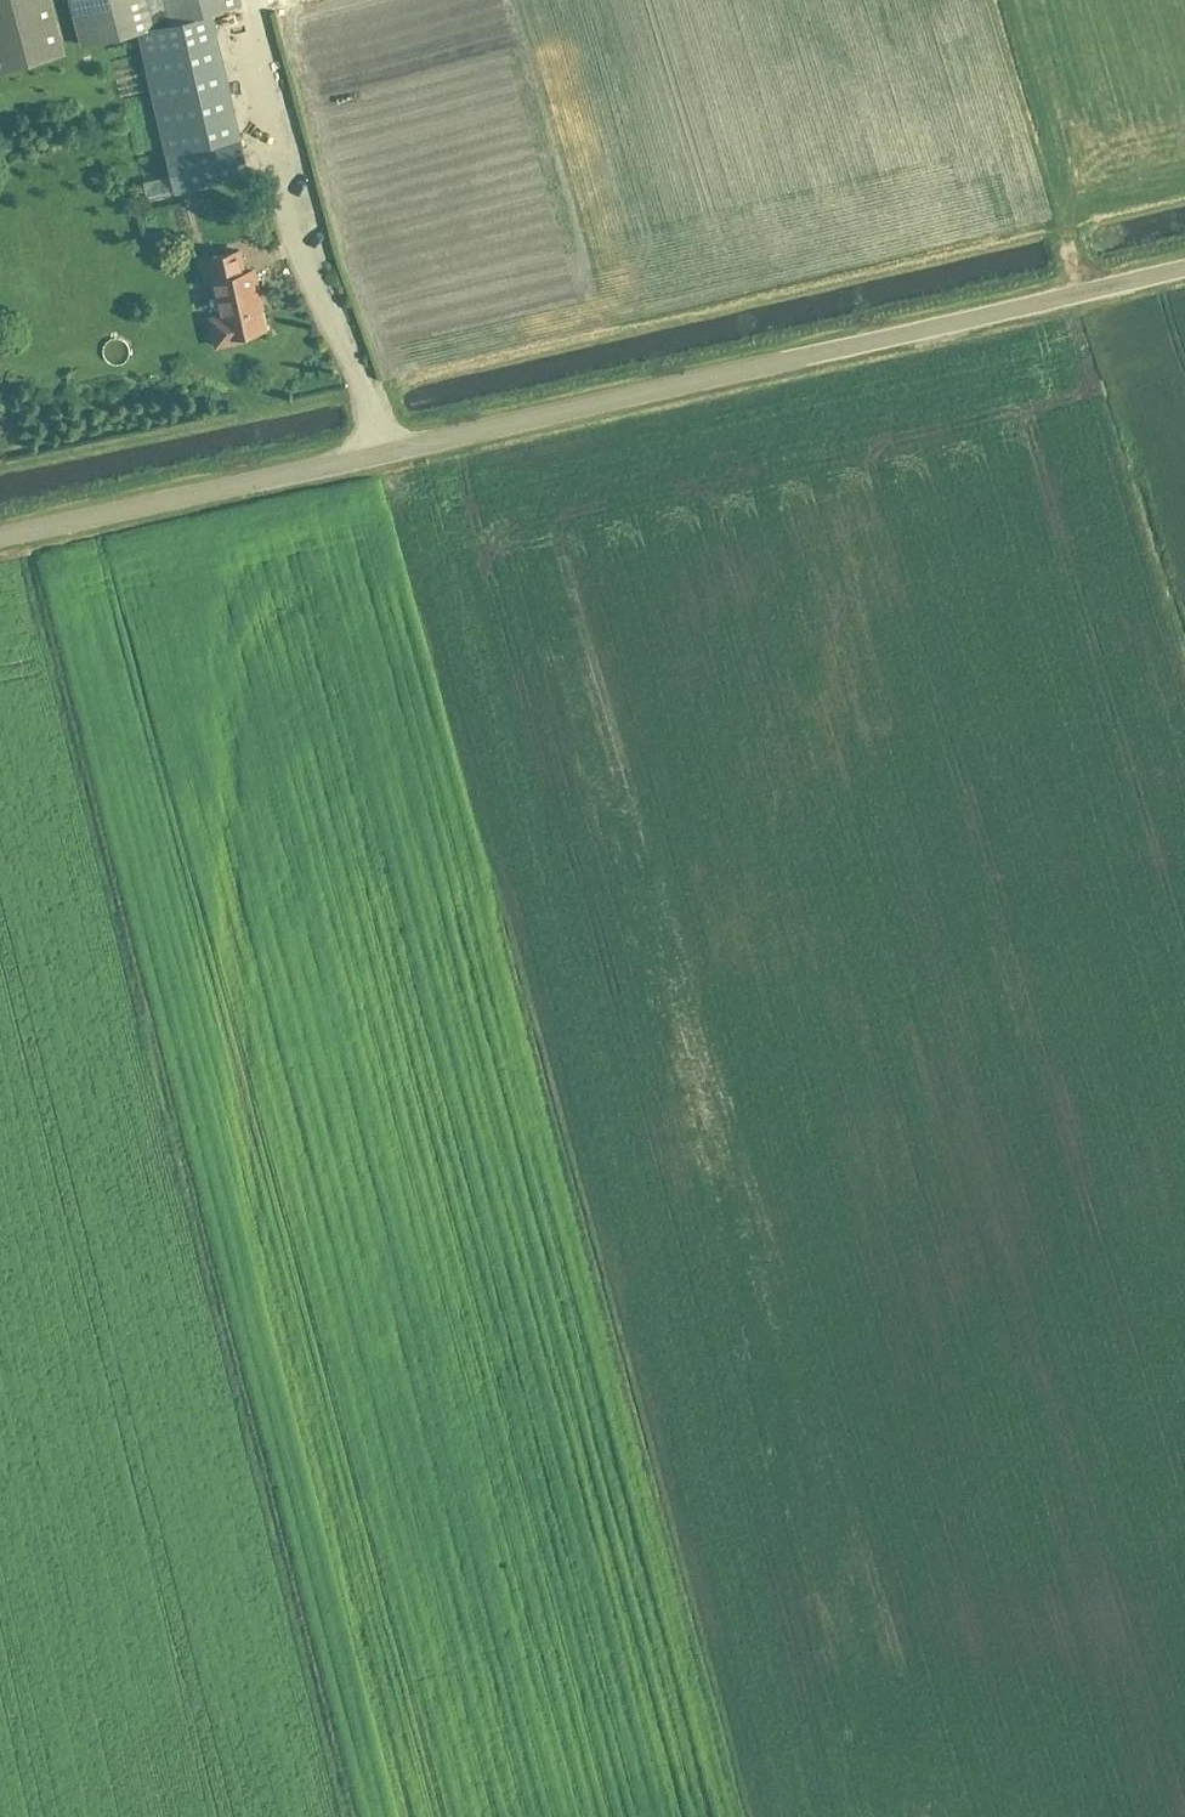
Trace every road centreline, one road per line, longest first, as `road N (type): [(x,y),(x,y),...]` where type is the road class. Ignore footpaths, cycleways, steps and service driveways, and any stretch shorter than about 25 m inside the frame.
road 1 (unclassified): [(0,537),(1184,268)]

